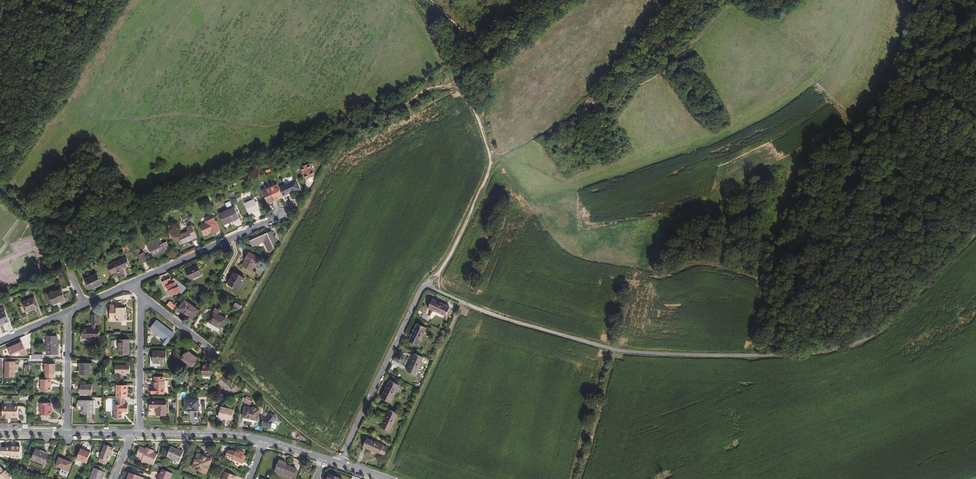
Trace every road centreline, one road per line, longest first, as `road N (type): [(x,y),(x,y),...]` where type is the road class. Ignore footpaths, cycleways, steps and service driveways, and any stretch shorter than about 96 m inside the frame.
road 1 (residential): [(339,463),(424,286)]
road 2 (residential): [(130,285),(288,216)]
road 3 (track): [(219,357),(339,463)]
road 4 (track): [(424,286),(451,254),(485,182),(488,148)]
road 5 (residential): [(141,293),(139,433)]
road 6 (tertiary): [(264,441),(139,433)]
road 7 (residential): [(67,433),(68,311)]

